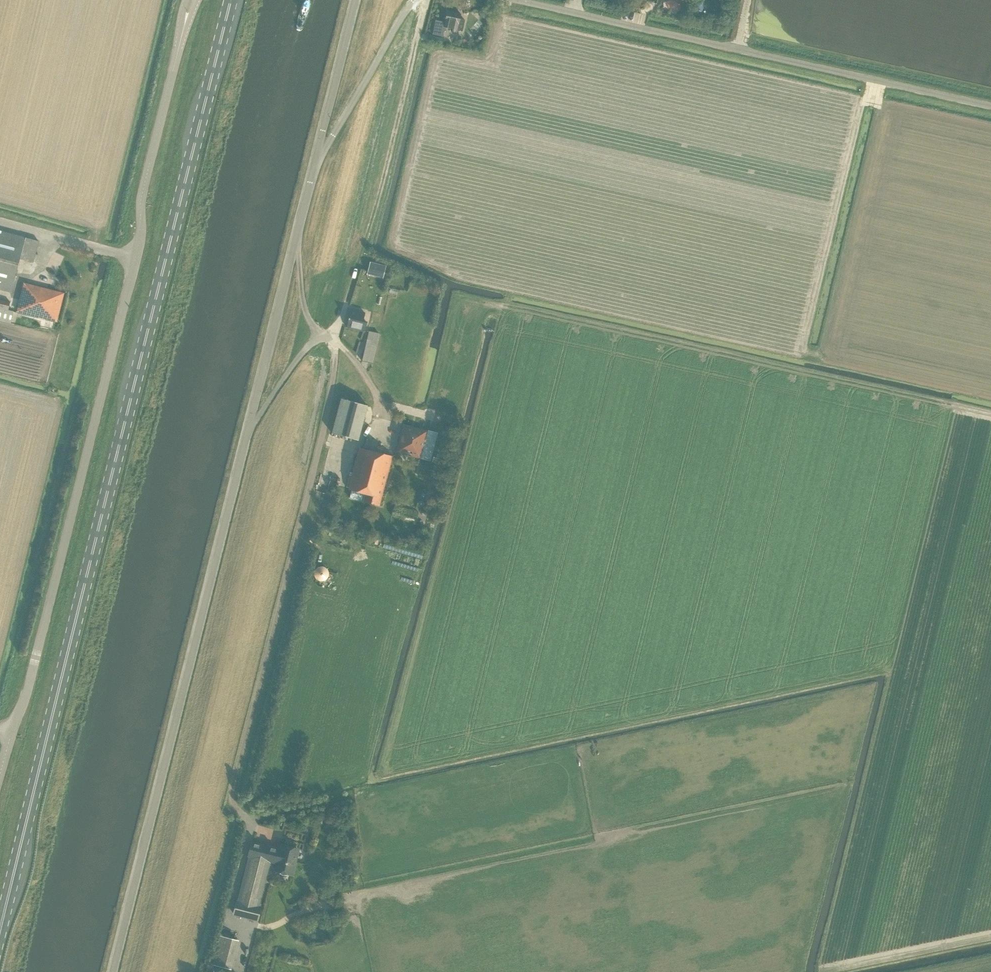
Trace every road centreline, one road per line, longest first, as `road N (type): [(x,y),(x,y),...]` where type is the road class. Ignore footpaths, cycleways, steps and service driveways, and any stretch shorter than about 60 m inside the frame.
road 1 (primary): [(0,929),(231,0)]
road 2 (unclassified): [(112,971),(316,159)]
road 3 (unclassified): [(0,779),(29,694),(193,0)]
road 4 (unclassified): [(990,105),(504,0)]
road 5 (track): [(330,337),(376,207),(425,0)]
road 6 (unclassified): [(316,159),(416,0)]
road 7 (unclassified): [(316,159),(355,0)]

